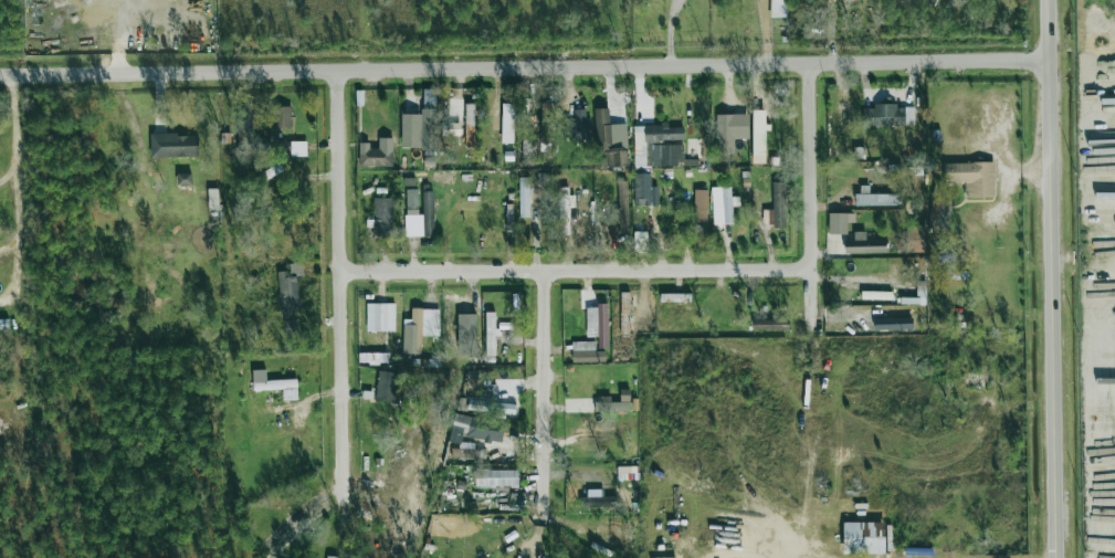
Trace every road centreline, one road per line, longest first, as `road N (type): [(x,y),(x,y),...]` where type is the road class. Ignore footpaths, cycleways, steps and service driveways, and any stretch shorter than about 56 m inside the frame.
road 1 (residential): [(0,72),(1048,57)]
road 2 (secondary): [(1055,557),(1047,0)]
road 3 (residential): [(347,269),(806,271)]
road 4 (residential): [(349,494),(344,67)]
road 5 (residential): [(549,269),(547,516)]
road 6 (residential): [(806,271),(814,61)]

